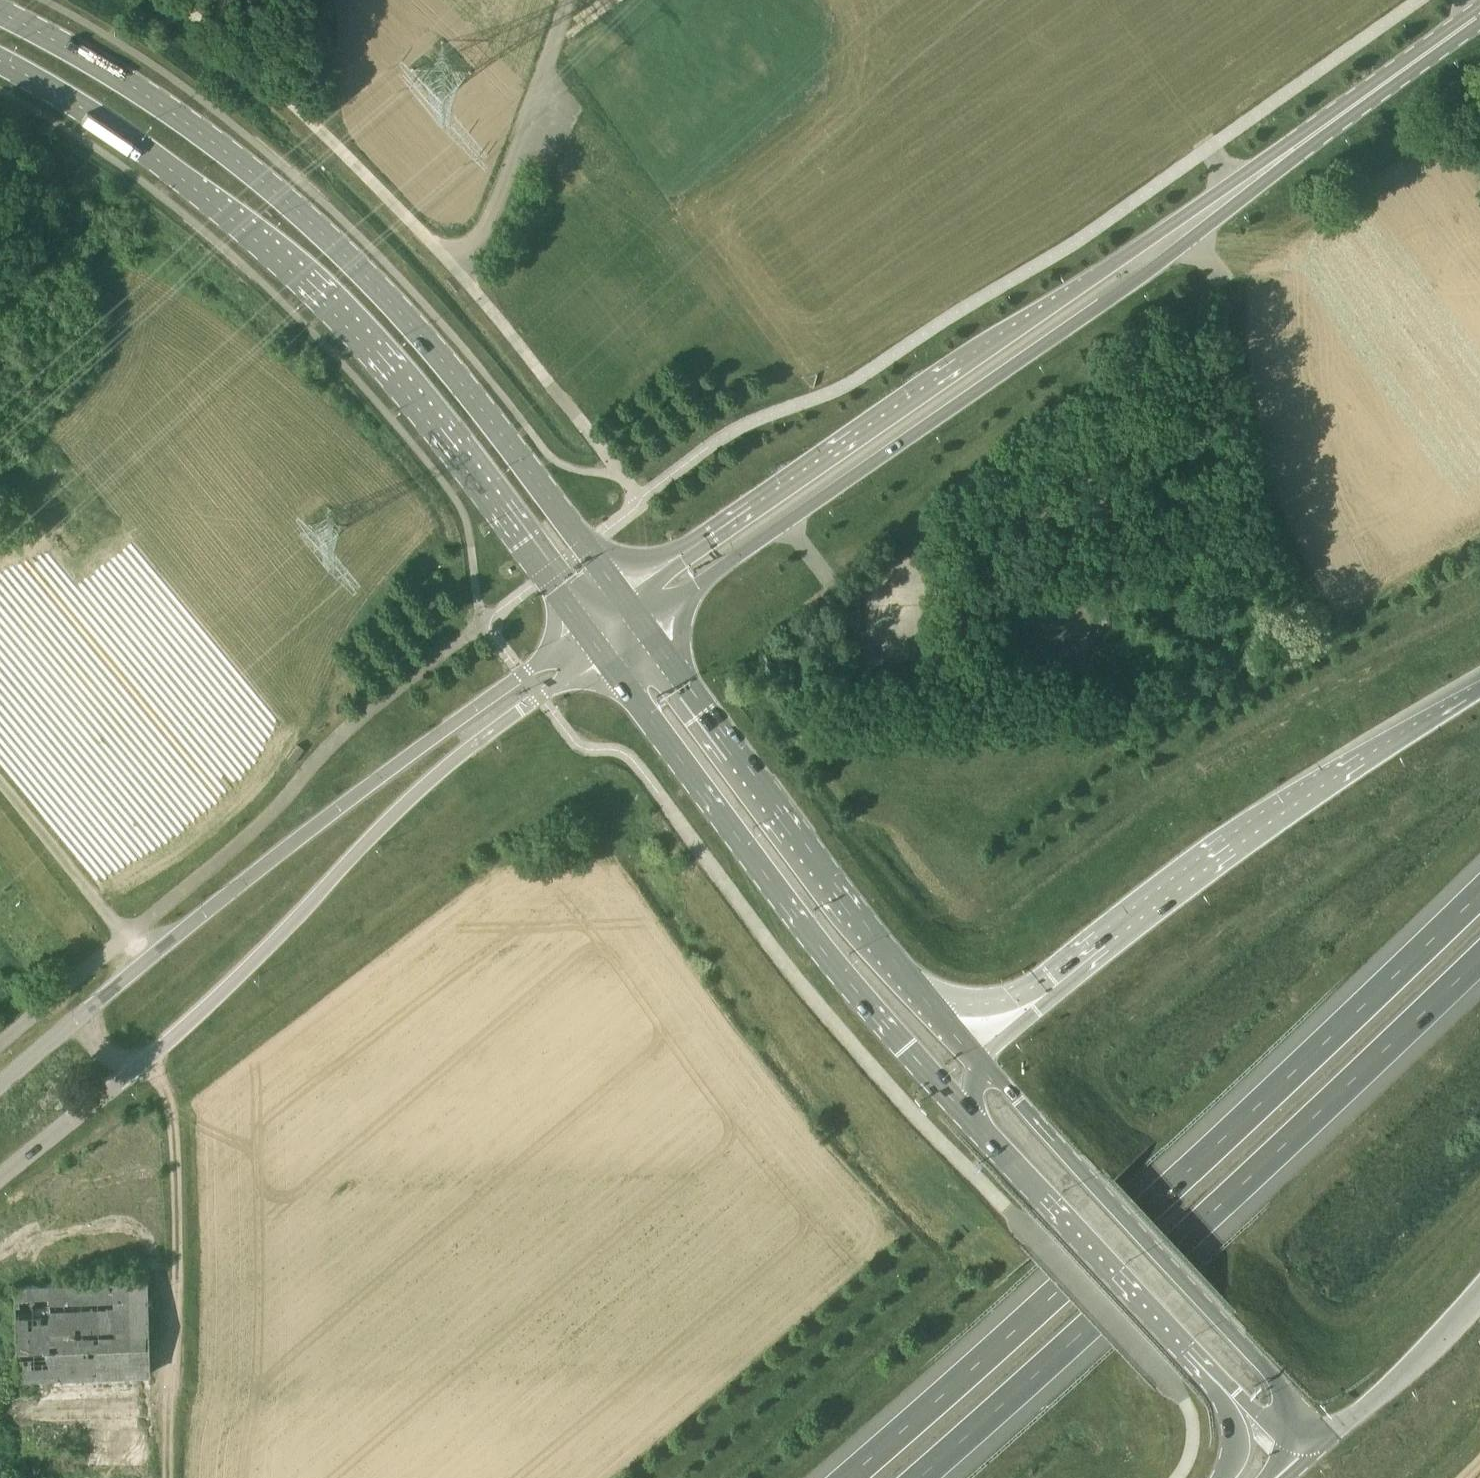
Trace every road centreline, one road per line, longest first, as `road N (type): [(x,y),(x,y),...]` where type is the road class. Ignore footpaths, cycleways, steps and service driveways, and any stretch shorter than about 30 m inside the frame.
road 1 (primary): [(626,602),(503,435),(346,255),(241,163),(158,105),(0,13)]
road 2 (motorway): [(1479,891),(1246,1118),(846,1477)]
road 3 (primary): [(0,61),(194,185),(326,306),(585,630)]
road 4 (secondary): [(1291,149),(626,602)]
road 5 (secondary): [(642,623),(1150,271),(1291,149)]
road 6 (motorway): [(923,1477),(1479,962)]
road 7 (unclassified): [(133,1074),(440,773),(601,653)]
road 8 (motorway): [(1479,690),(1215,868),(981,1059)]
road 9 (primary): [(601,653),(783,899),(977,1125)]
road 10 (primary): [(981,1059),(797,836),(642,623)]
road 11 (unclassified): [(585,630),(146,963)]
road 12 (primary): [(1317,1451),(1246,1347),(981,1059)]
road 13 (unclassified): [(459,273),(311,117),(172,0)]
road 14 (track): [(133,1074),(170,1129),(175,1380)]
road 15 (primary): [(977,1125),(1188,1349)]
road 16 (unclassified): [(459,273),(498,197),(568,0)]
road 17 (motorway): [(1317,1451),(1479,1285)]
road 18 (residential): [(146,963),(0,784)]
road 19 (secondary): [(1291,149),(1479,15)]
road 20 (unclassified): [(0,1180),(133,1074)]
road 21 (motorway): [(1188,1349),(1267,1421),(1317,1451)]
road 22 (primary): [(1188,1349),(1235,1434),(1225,1477)]

